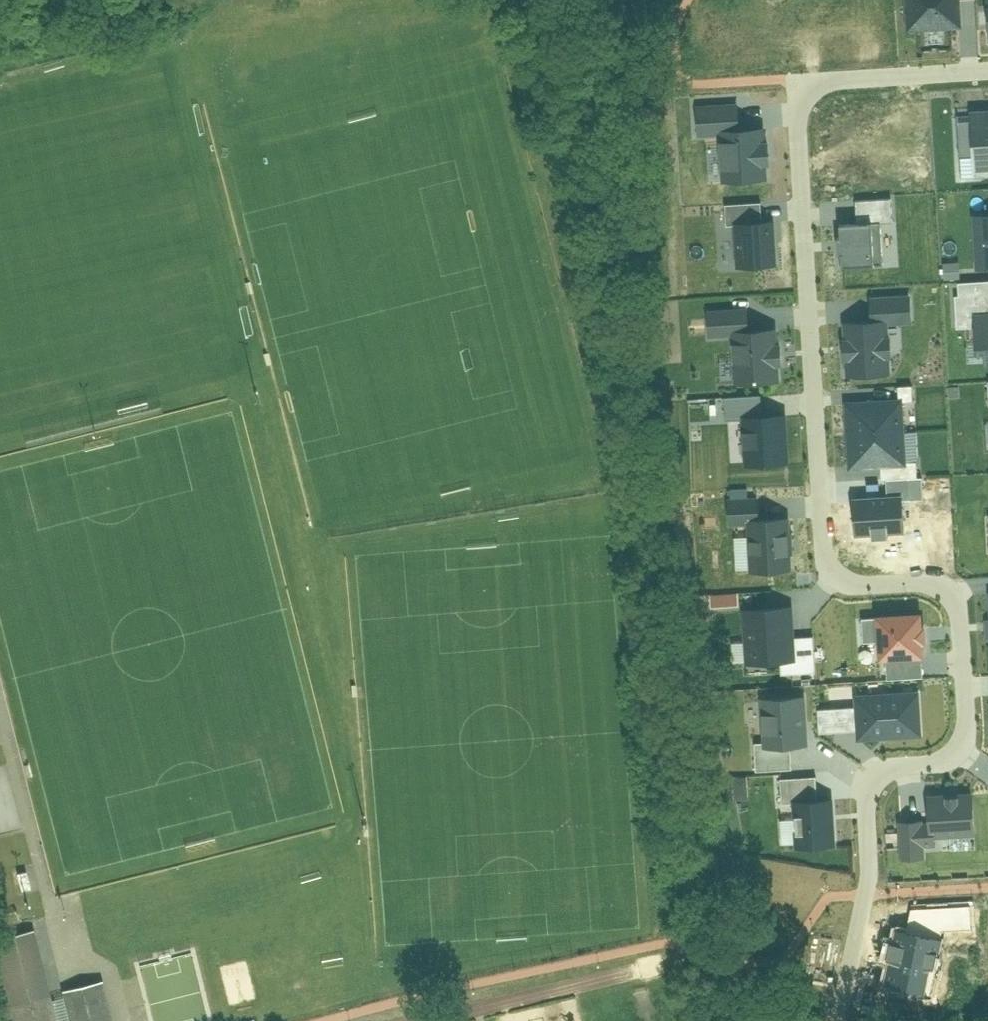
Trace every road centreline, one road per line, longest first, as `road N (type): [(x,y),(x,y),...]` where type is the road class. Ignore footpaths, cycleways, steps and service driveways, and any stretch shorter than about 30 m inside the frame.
road 1 (residential): [(843,1020),(870,896),(871,791),(890,767),(955,758),(971,729),(963,601),(935,578),(857,581),(827,556),(801,109),(826,74),(987,67)]

